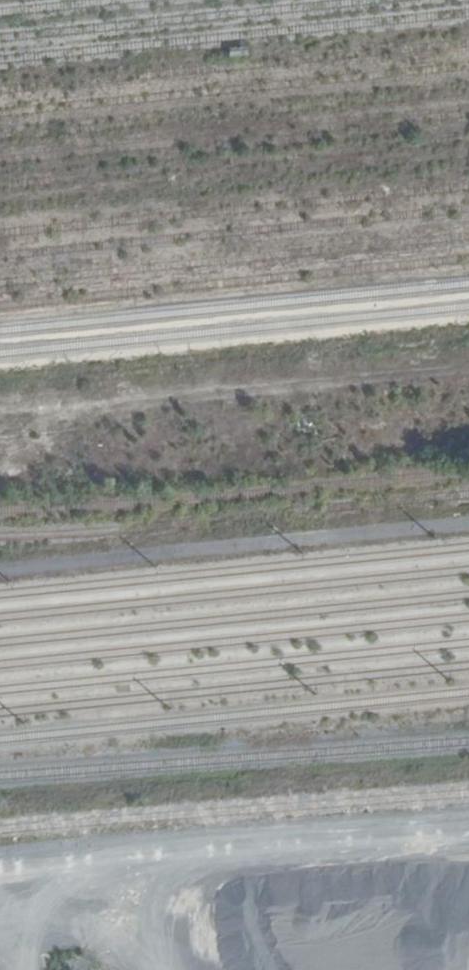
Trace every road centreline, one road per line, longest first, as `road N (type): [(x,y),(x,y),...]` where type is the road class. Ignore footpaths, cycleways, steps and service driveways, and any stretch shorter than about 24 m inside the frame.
road 1 (track): [(0,423),(468,379)]

